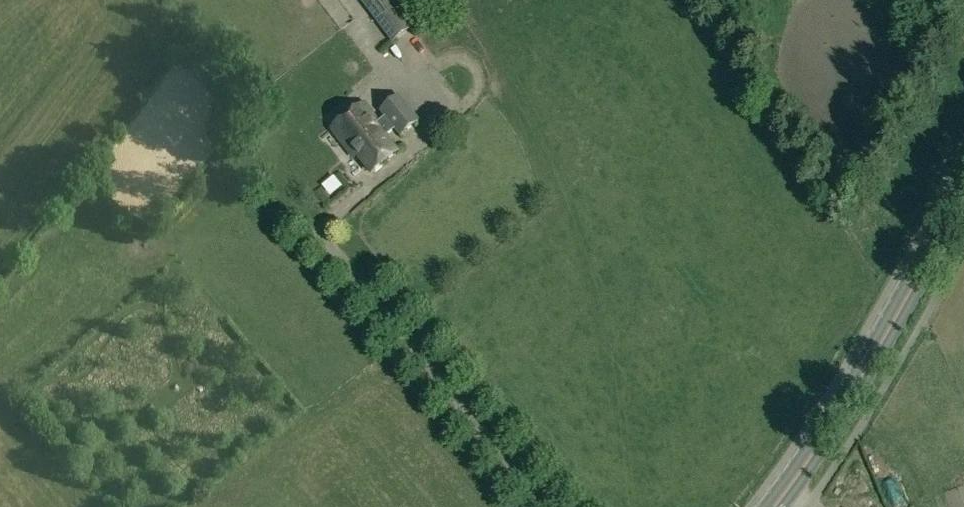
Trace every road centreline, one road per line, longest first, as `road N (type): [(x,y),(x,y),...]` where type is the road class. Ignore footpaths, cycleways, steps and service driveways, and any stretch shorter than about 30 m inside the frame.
road 1 (secondary): [(773,506),(856,383),(963,187)]

